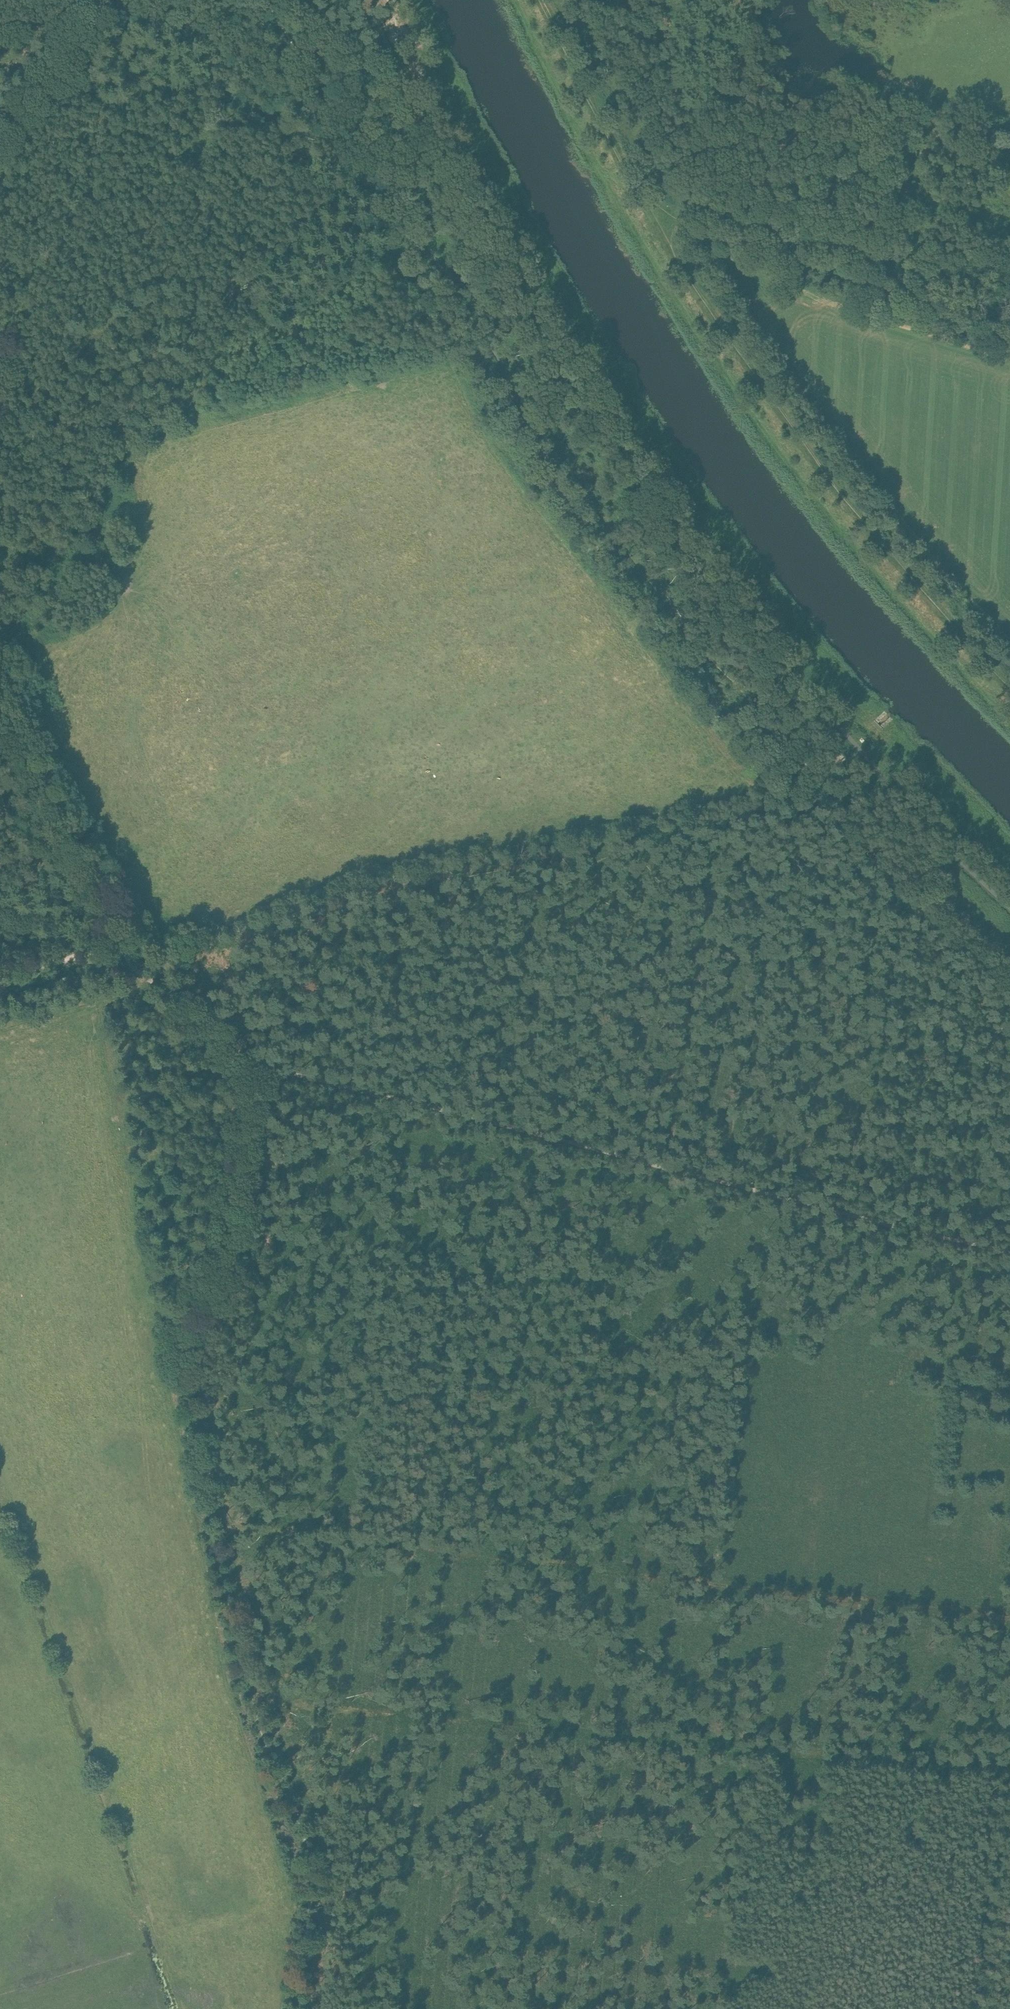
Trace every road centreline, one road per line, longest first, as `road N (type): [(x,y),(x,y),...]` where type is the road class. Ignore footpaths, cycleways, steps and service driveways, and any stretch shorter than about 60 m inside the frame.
road 1 (track): [(267,0),(337,121),(426,246),(444,288),(490,348),(546,452),(692,647),(772,739),(792,745),(905,875),(950,902),(1009,957)]
road 2 (track): [(263,1060),(1009,1256)]
road 3 (track): [(643,198),(685,276),(806,448),(940,610),(1009,679)]
road 4 (track): [(126,943),(0,694)]
road 5 (track): [(542,0),(643,198)]
road 6 (track): [(0,145),(119,0)]
road 7 (track): [(263,1060),(145,970),(126,943)]
road 8 (track): [(0,974),(126,943)]

